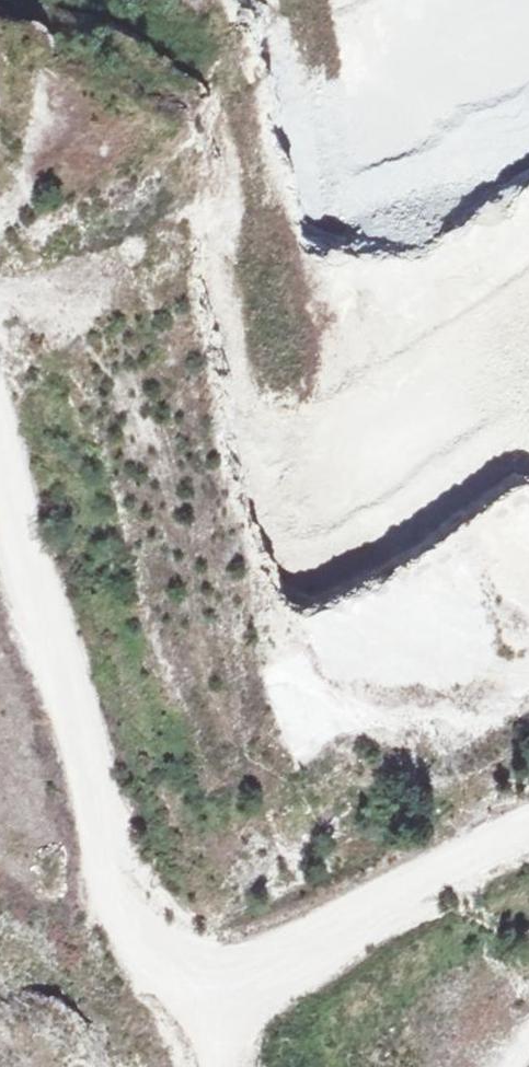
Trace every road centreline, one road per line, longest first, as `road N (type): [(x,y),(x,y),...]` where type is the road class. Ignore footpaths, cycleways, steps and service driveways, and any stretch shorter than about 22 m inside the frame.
road 1 (track): [(528,838),(265,982),(219,985),(162,971),(133,936),(0,452)]

